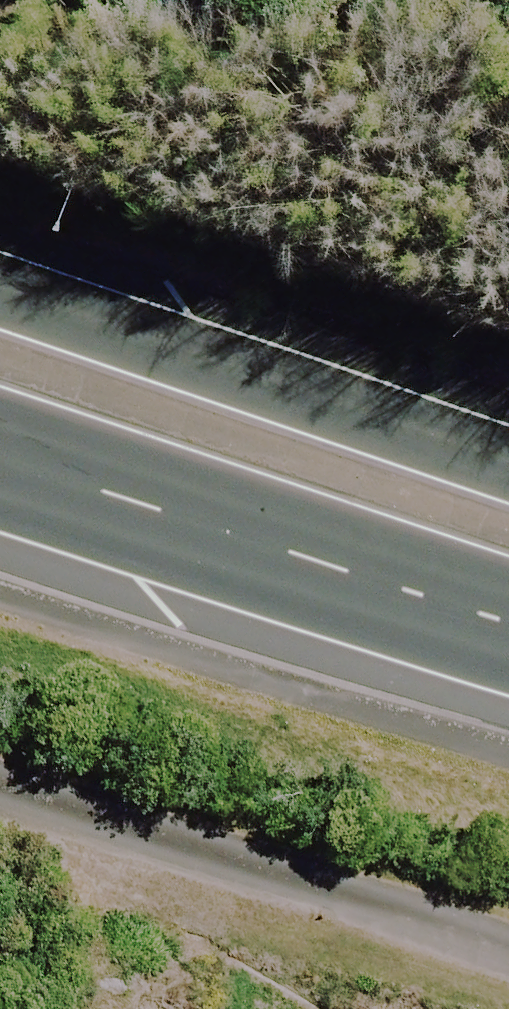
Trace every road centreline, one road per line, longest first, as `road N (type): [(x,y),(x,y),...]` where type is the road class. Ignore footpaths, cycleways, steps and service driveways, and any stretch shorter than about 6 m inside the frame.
road 1 (residential): [(0,796),(508,973)]
road 2 (trunk): [(0,294),(508,470)]
road 3 (trunk): [(508,609),(0,448)]

